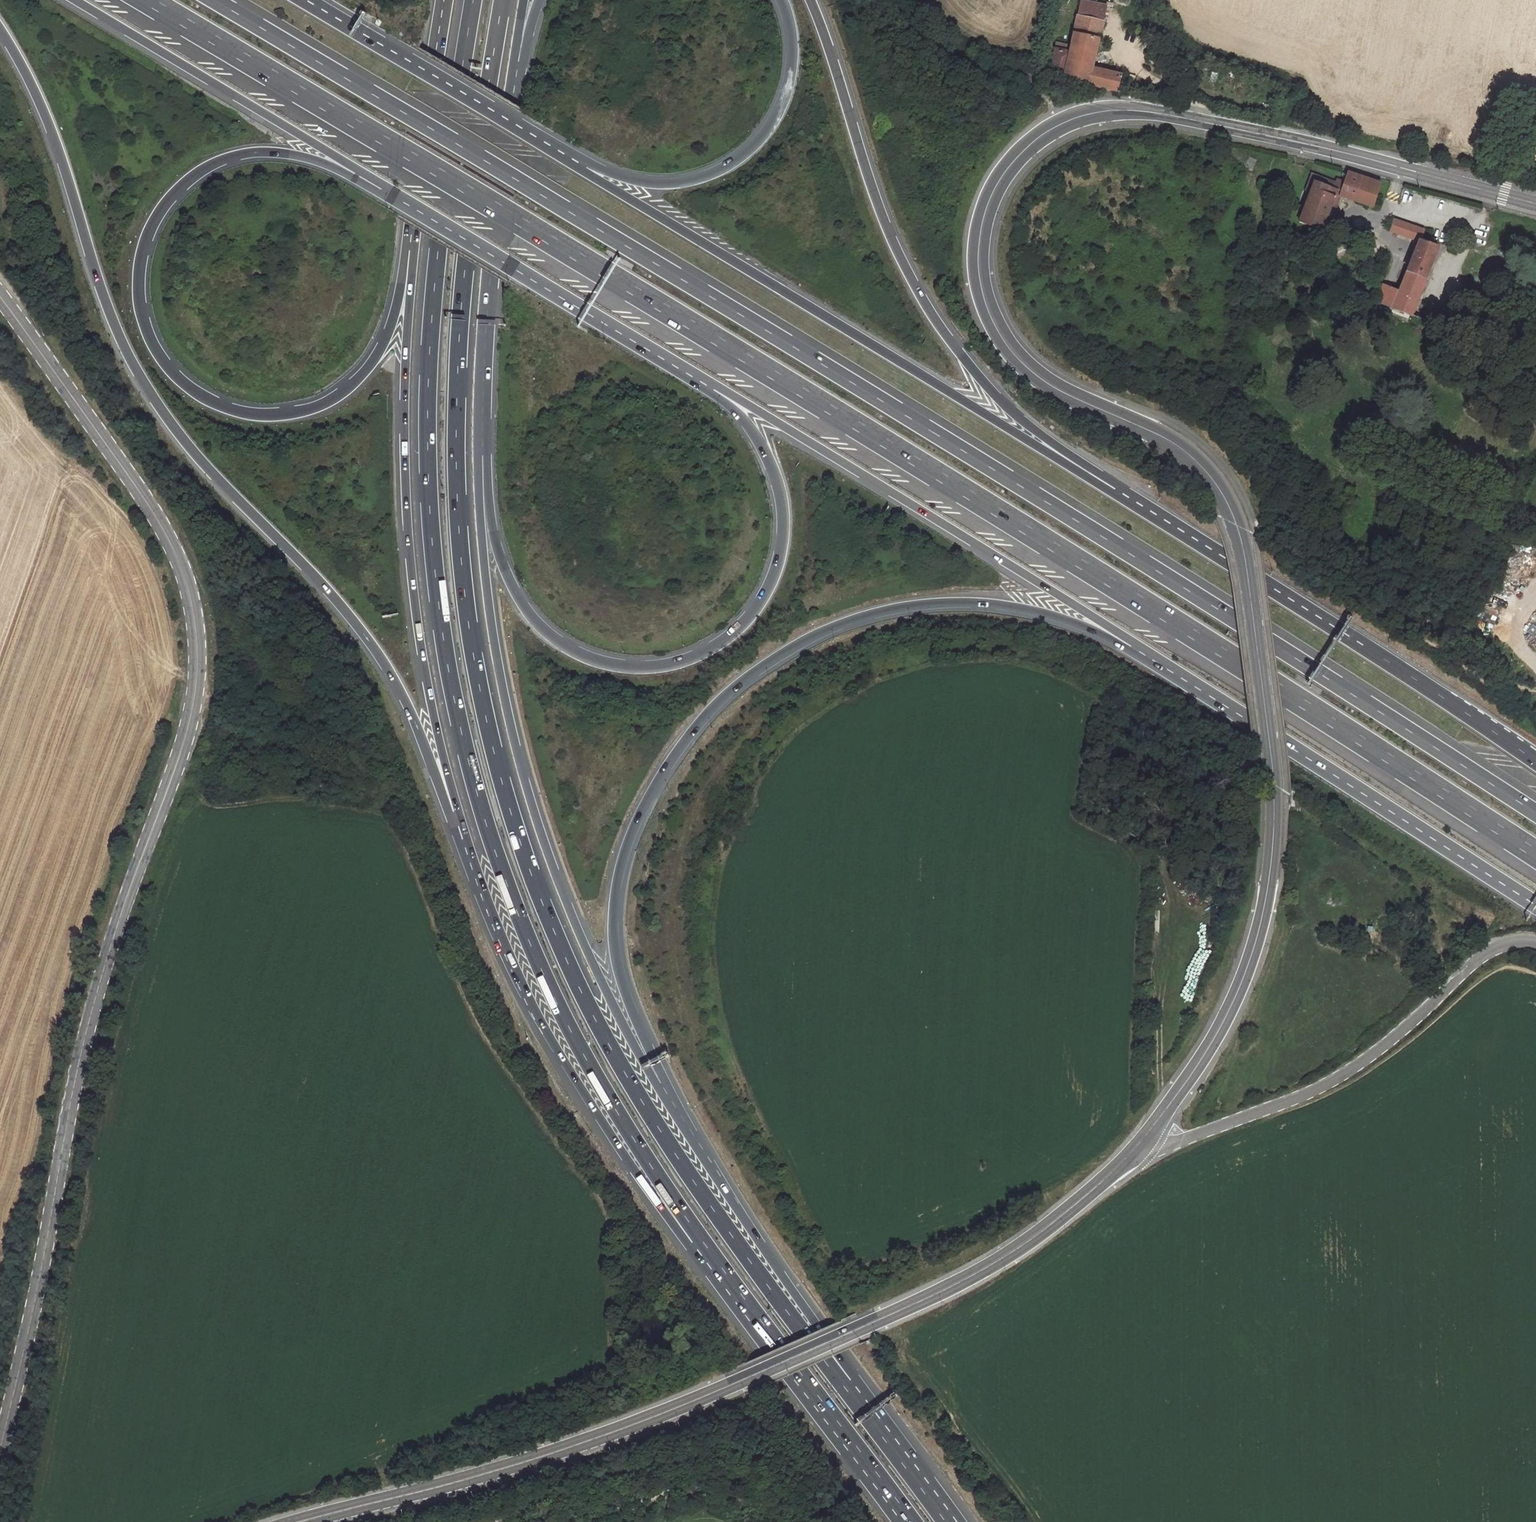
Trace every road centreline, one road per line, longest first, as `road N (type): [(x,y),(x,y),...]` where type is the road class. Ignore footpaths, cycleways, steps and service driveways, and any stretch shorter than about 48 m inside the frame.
road 1 (residential): [(1137,1147),(1223,1022),(1262,918),(1273,784),(1247,571),(1233,516),(1197,461),(1055,387),(1005,341),(979,272),(991,196),(1013,162),(1048,130),(1126,110),(1290,140),(1535,204)]
road 2 (motorway): [(147,0),(1024,528),(1535,855)]
road 3 (motorway): [(1535,814),(998,473),(214,0)]
road 4 (motorway): [(857,1404),(644,1104),(581,991),(511,813),(469,626),(457,498),(460,321),(476,173)]
road 5 (motorway): [(450,157),(428,444),(443,638),(469,764),(530,943),(586,1058),(762,1323)]
road 6 (unclassified): [(0,1447),(100,979),(187,736),(198,667),(192,600),(173,541),(0,302)]
road 7 (motorway): [(0,30),(47,121),(102,292),(139,376),(190,449),(372,646),(414,720),(496,923)]
road 8 (residential): [(300,1521),(627,1428),(854,1331),(1004,1257),(1137,1147)]
road 9 (motorway): [(657,1085),(617,960),(617,885),(654,789),(727,696),(811,638),(925,604),(1033,611),(1133,647)]
road 10 (motorway): [(409,250),(375,356),(341,393),(313,408),(265,414),(217,403),(188,385),(155,346),(140,298),(143,255),(156,219),(193,178),(233,157),(275,152),(372,183)]
road 11 (motorway): [(409,250),(405,453),(417,616),(448,777),(496,923)]
road 12 (motorway): [(704,384),(763,448),(780,494),(783,530),(757,605),(735,631),(688,659),(643,666),(601,661),(538,623),(498,548),(482,455)]
road 13 (motorway): [(1116,490),(546,149)]
road 14 (motorway): [(657,1085),(581,936),(529,796),(490,612),(482,455)]
road 15 (motorway): [(1116,490),(998,398),(923,300),(881,211),(810,0)]
road 16 (motorway): [(704,384),(1133,647)]
road 17 (motorway): [(1535,761),(1116,490)]
road 18 (motorway): [(496,923),(534,1008),(612,1135),(762,1323)]
road 19 (motorway): [(1133,647),(1535,906)]
road 20 (unclassified): [(1535,942),(1491,950),(1381,1048),(1319,1088),(1177,1142),(1137,1147)]
road 21 (motorway): [(482,455),(498,187),(518,61)]
road 22 (motorway): [(372,183),(704,384)]
road 23 (motorway): [(781,0),(791,45),(782,101),(763,133),(726,166),(655,183),(546,149)]
road 24 (motorway): [(857,1404),(657,1085)]
road 25 (motorway): [(75,0),(372,183)]
road 26 (motorway): [(546,149),(298,0)]
road 27 (motorway): [(444,0),(409,250)]
road 28 (motorway): [(762,1323),(913,1521)]
road 29 (trunk): [(476,173),(502,0)]
road 30 (trunk): [(473,0),(450,157)]
road 31 (motorway): [(946,1521),(857,1404)]

